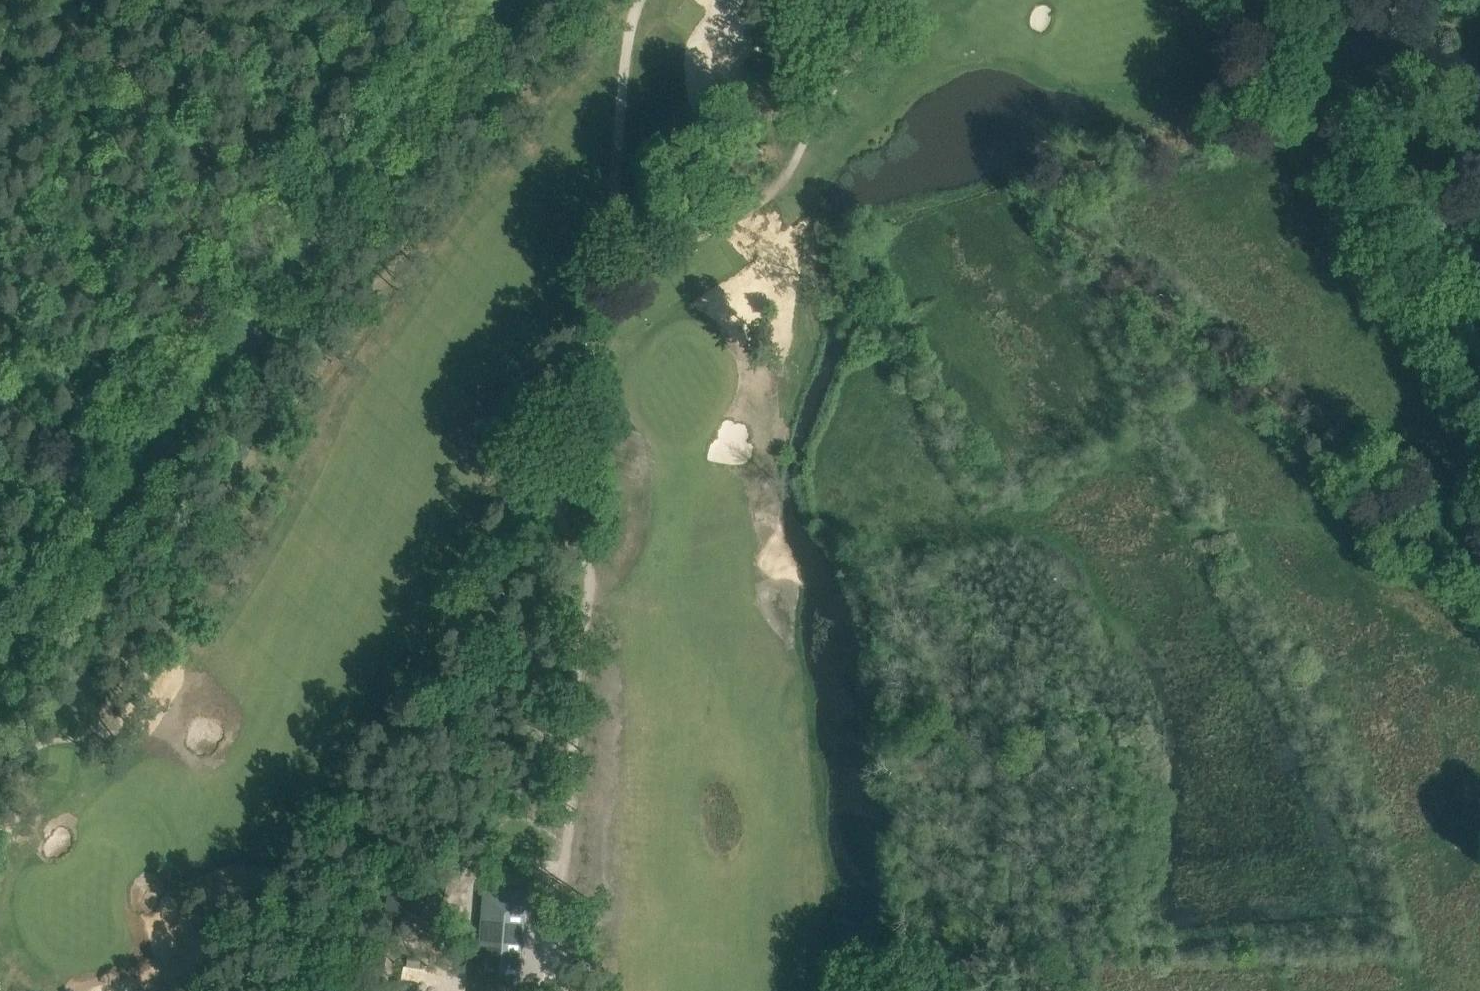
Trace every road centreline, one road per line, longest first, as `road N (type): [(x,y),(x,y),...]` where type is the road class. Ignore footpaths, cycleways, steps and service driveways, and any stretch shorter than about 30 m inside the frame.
road 1 (track): [(639,0),(626,53),(613,269),(583,356),(578,481),(594,562),(577,661),(561,990)]
road 2 (secondary): [(0,670),(507,0)]
road 3 (track): [(1224,0),(1401,298),(1479,379)]

